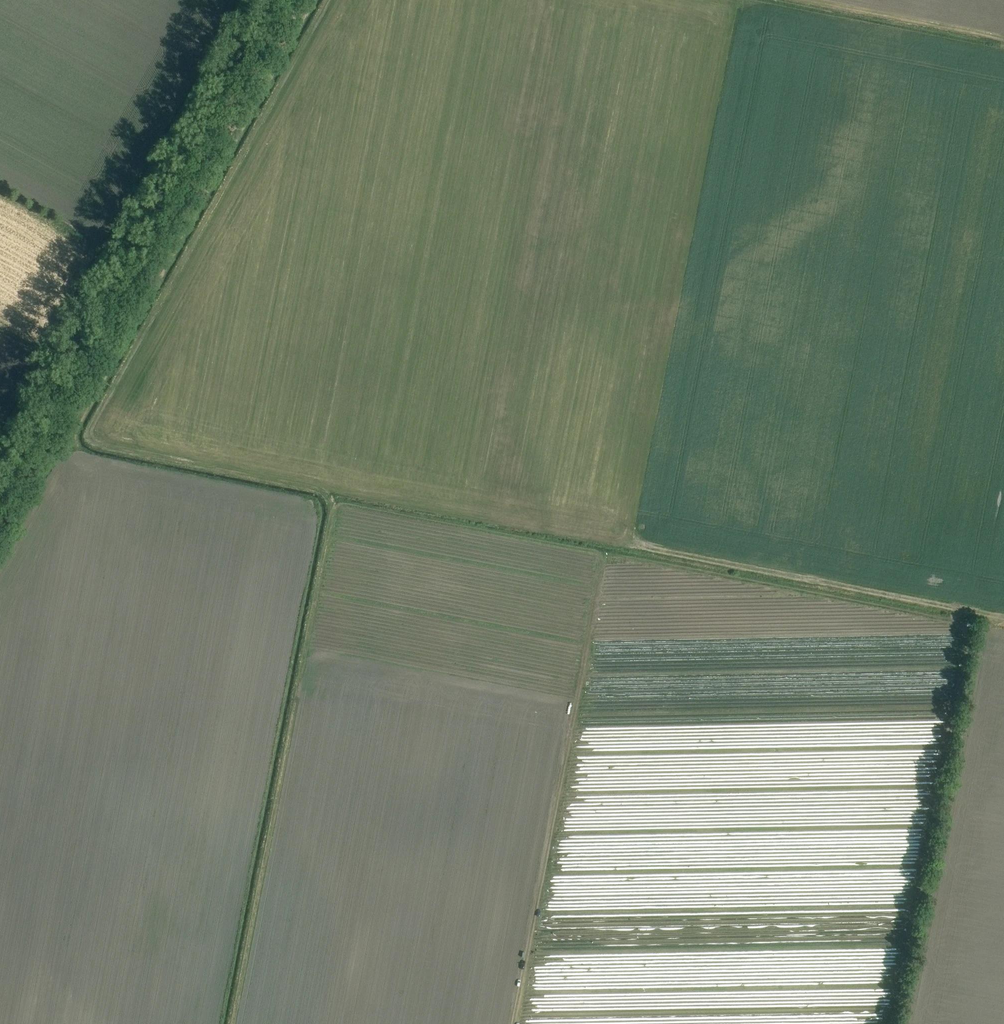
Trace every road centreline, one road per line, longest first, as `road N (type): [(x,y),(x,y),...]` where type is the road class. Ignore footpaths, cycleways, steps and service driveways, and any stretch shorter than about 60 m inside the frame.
road 1 (track): [(975,614),(896,1023)]
road 2 (track): [(1003,619),(626,546)]

